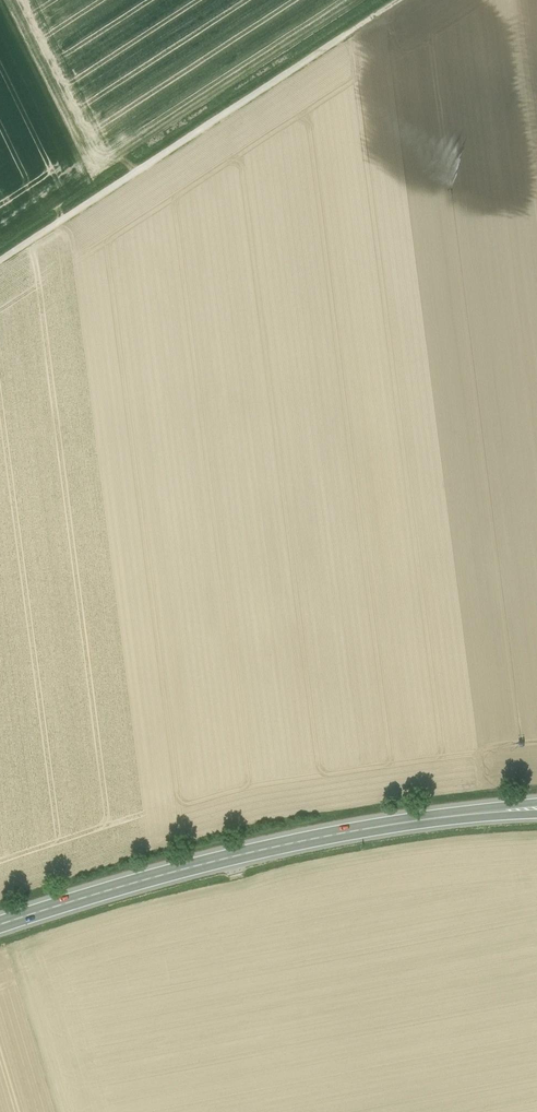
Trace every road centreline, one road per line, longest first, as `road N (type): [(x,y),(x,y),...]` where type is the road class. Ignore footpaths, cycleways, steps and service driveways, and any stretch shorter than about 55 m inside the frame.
road 1 (secondary): [(0,924),(304,840),(536,808)]
road 2 (track): [(400,0),(0,262)]

